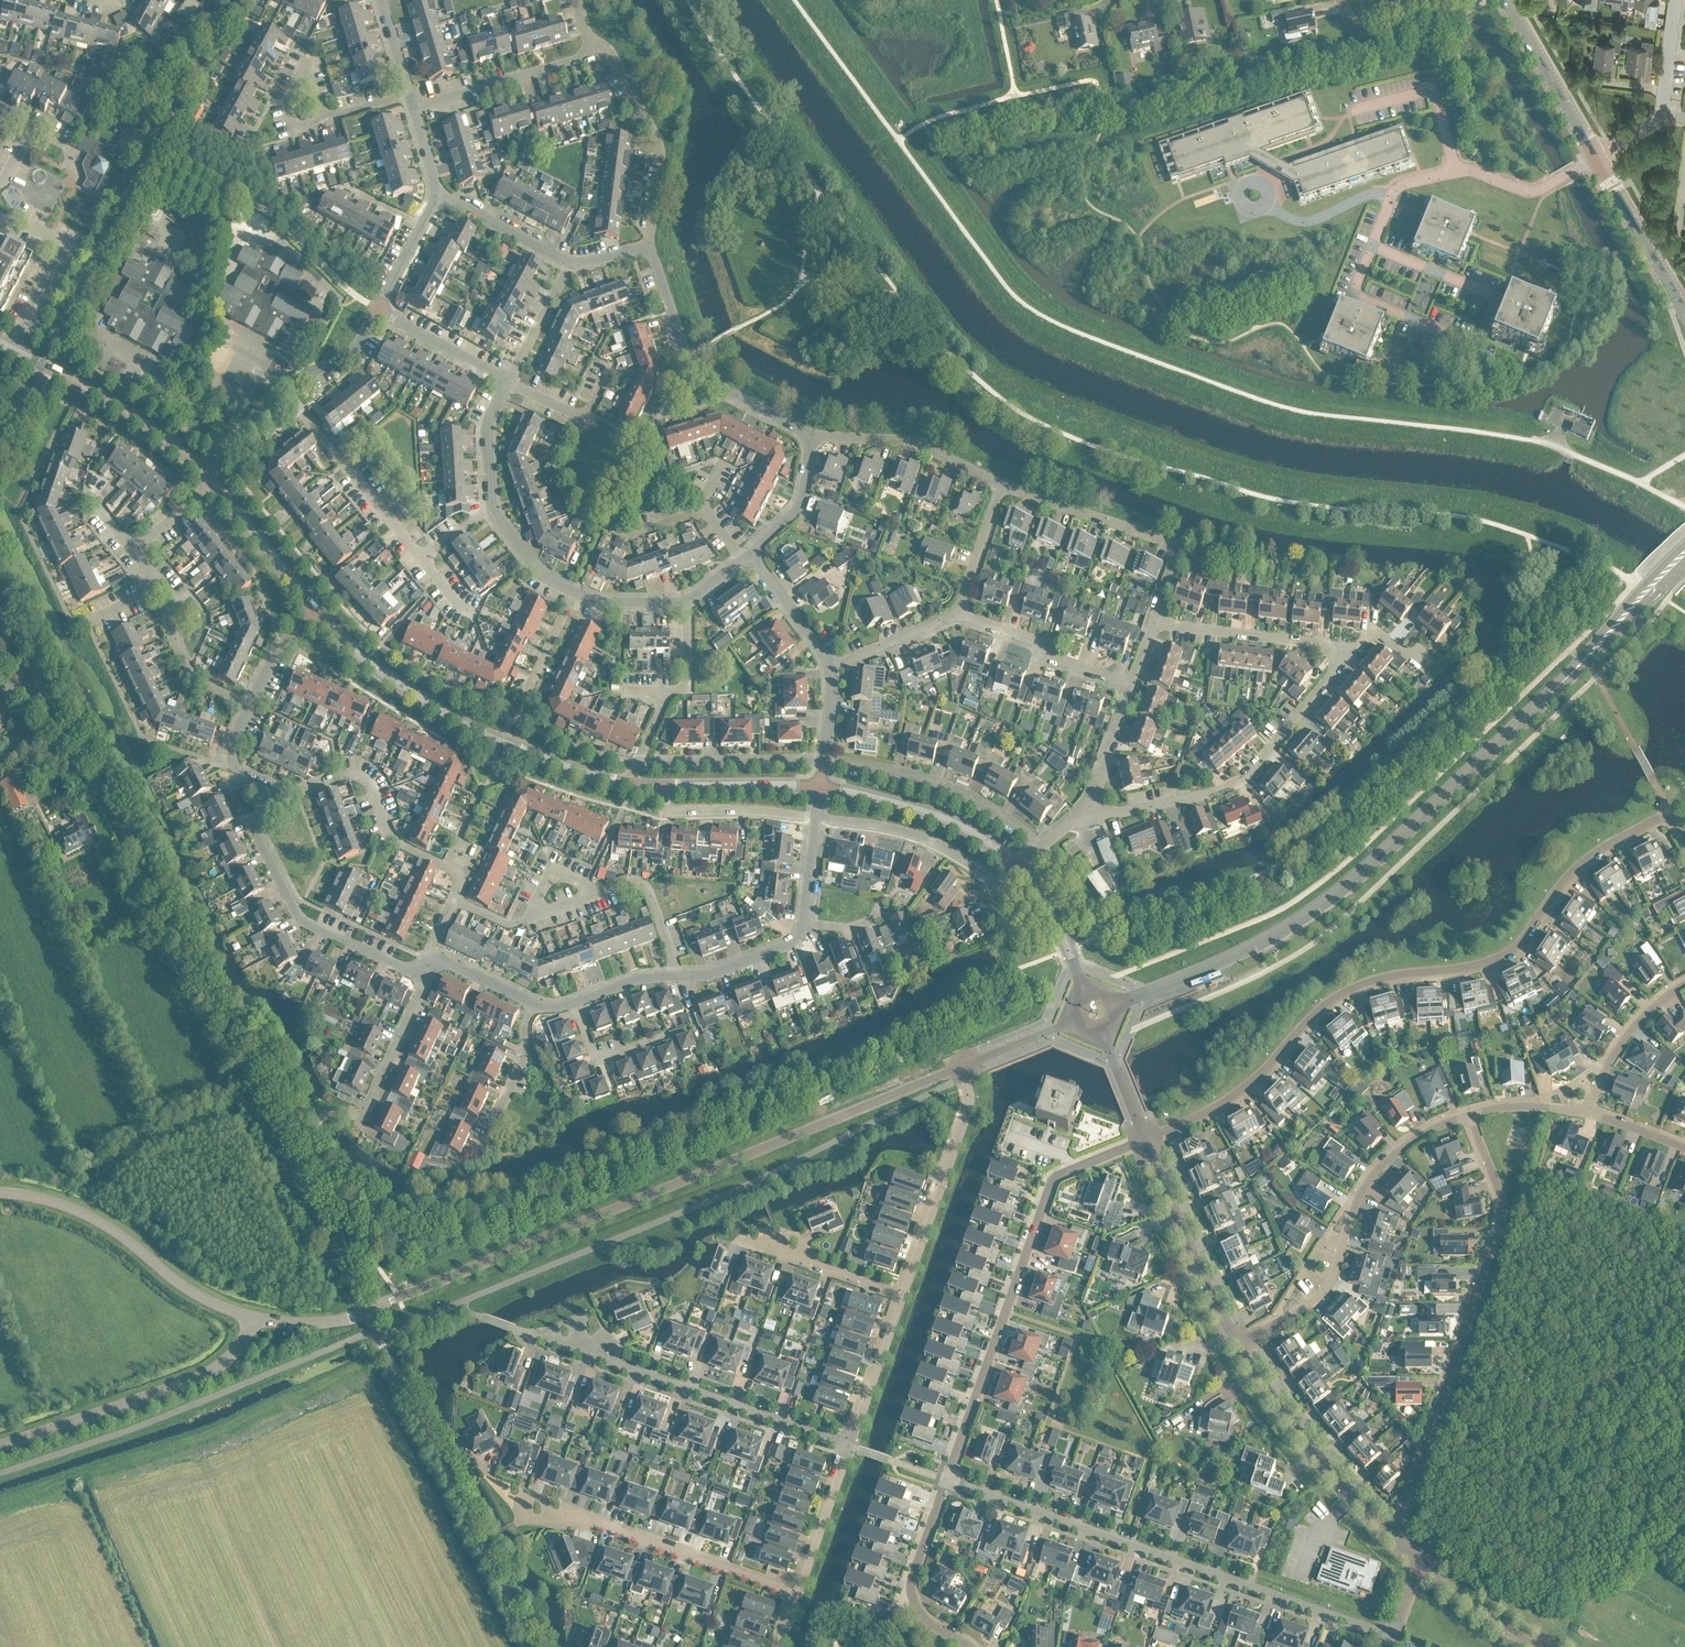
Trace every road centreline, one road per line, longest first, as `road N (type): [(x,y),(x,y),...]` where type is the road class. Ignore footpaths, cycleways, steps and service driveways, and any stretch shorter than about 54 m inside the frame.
road 1 (unclassified): [(365,1313),(95,776),(48,720),(0,684)]
road 2 (residential): [(1684,841),(1673,818),(1636,828),(1589,858),(1516,949),(1474,968),(1382,979),(1331,1000),(1229,1103),(1145,1140)]
road 3 (residential): [(960,1069),(365,1313)]
road 4 (tertiary): [(1122,1003),(1242,953),(1338,894),(1583,663)]
road 5 (residential): [(1393,1640),(946,1480)]
road 6 (residential): [(1400,1546),(1509,1223),(1469,1113)]
road 7 (residential): [(946,1480),(1052,1182),(1145,1140)]
road 8 (tertiary): [(627,785),(456,723),(348,650),(316,615)]
road 9 (residential): [(849,1446),(511,1328)]
road 10 (residential): [(531,1646),(376,1333)]
road 11 (residential): [(1469,1113),(1403,1142),(1376,1168),(1355,1205),(1336,1275),(1315,1300),(1239,1345)]
road 12 (residential): [(1090,806),(1117,814),(1236,784),(1356,649)]
road 13 (residential): [(797,1594),(577,1514),(517,1524)]
road 14 (unclassified): [(253,1318),(244,1341),(200,1380),(0,1445)]
road 15 (unclassified): [(253,1318),(189,1292),(108,1227),(34,1196),(0,1194)]
road 16 (residential): [(1155,623),(1179,549),(1001,486)]
road 17 (residential): [(810,438),(687,359),(648,250)]
road 18 (residential): [(1400,1546),(1338,1487),(1239,1345)]
road 19 (residential): [(417,973),(298,915),(253,827),(262,805)]
road 20 (residential): [(688,602),(599,603),(574,593),(540,575),(489,508)]
road 21 (residential): [(904,1295),(970,1106),(960,1069)]
road 22 (residential): [(1037,849),(1004,821),(937,786),(821,762)]
road 23 (residential): [(262,805),(347,775),(362,779),(396,843),(447,868)]
road 24 (tertiary): [(203,473),(135,418),(12,349)]
road 25 (residential): [(1239,1345),(1193,1263),(1145,1140)]
road 26 (tertiary): [(1018,865),(961,827),(818,785)]
road 27 (residential): [(648,250),(660,155),(614,61),(602,52)]
road 28 (residential): [(421,558),(285,391)]
road 29 (residential): [(1356,649),(1155,623)]
road 30 (residential): [(1001,486),(909,442),(810,438)]
road 31 (residential): [(969,1646),(932,1627),(912,1585),(946,1480)]
road 32 (residential): [(412,109),(602,52)]
road 33 (residential): [(994,884),(931,840),(815,818)]
road 34 (residential): [(1134,682),(957,615)]
road 35 (residential): [(12,349),(64,243),(20,219),(0,219)]
road 36 (residential): [(821,762),(634,766)]
road 37 (tertiary): [(1595,157),(1501,0)]
road 38 (tertiary): [(1684,313),(1595,157)]
road 39 (residential): [(474,1166),(527,1050),(537,1004)]
road 40 (residential): [(815,818),(666,812),(665,787)]
road 41 (residential): [(904,1295),(740,1240)]
road 42 (residential): [(360,1124),(427,978),(417,973)]
road 43 (residential): [(252,705),(186,668),(175,647),(175,600),(163,586)]
road 44 (tertiary): [(316,615),(215,487)]
road 45 (residential): [(1588,1113),(1616,1043),(1684,989)]
road 46 (residential): [(849,1446),(904,1295)]
road 47 (residential): [(797,1594),(849,1446)]
road 48 (tertiary): [(1684,546),(1619,612),(1583,663)]
road 49 (tertiary): [(818,785),(665,787)]
road 50 (residential): [(572,262),(437,193)]
road 51 (residential): [(376,312),(507,384)]
road 52 (residential): [(805,924),(794,943),(712,974),(678,977)]
road 53 (residential): [(603,892),(628,882),(646,886),(678,977)]
road 54 (residential): [(810,438),(800,504),(746,555)]
road 55 (residential): [(831,667),(746,555)]
road 56 (residential): [(1535,1646),(1419,1567)]
road 57 (residential): [(1338,0),(1351,21),(1374,24),(1463,0)]
road 58 (residential): [(507,384),(577,416),(590,413),(611,368)]
road 59 (tertiary): [(1583,663),(1684,567)]
road 60 (tertiary): [(1083,987),(1049,910),(1018,865)]
road 61 (residential): [(668,1037),(597,1062),(575,1003)]
road 62 (residential): [(507,384),(572,262)]
road 63 (residential): [(831,667),(957,615)]
road 64 (residential): [(957,615),(1001,486)]
road 65 (residential): [(376,312),(437,193)]
road 66 (residential): [(1090,806),(1134,682)]
road 67 (residential): [(489,508),(483,428),(507,384)]
road 68 (unclassified): [(262,805),(269,788),(242,776),(232,757),(252,705)]
road 69 (residential): [(285,391),(355,347),(376,312)]
road 70 (residential): [(537,1004),(426,955)]
road 71 (residential): [(1588,1113),(1540,1104),(1469,1113)]

